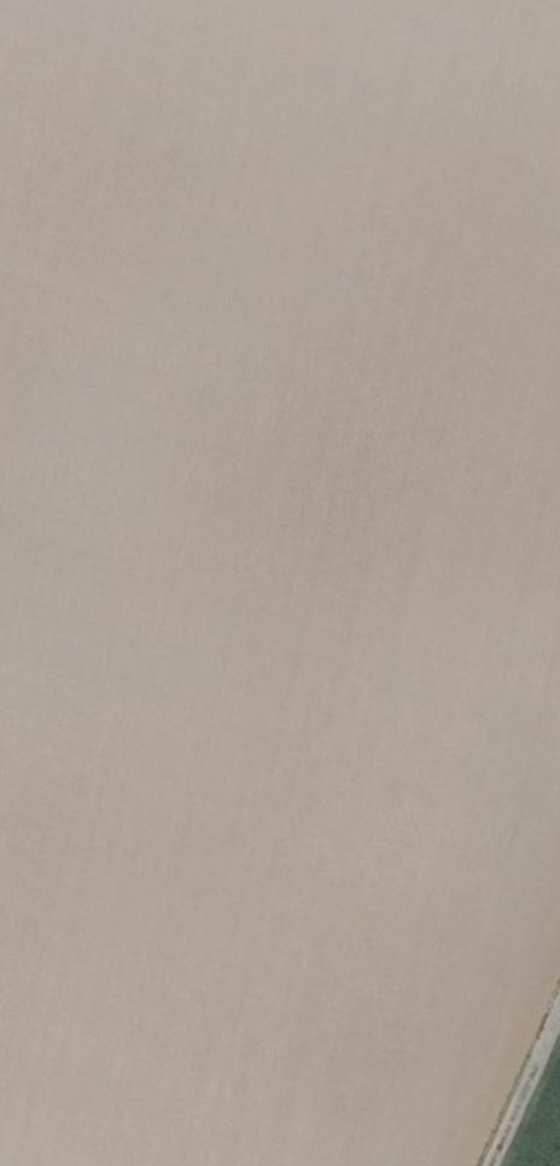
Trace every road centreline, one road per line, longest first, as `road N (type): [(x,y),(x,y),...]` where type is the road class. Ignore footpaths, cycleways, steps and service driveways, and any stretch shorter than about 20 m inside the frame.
road 1 (track): [(559,998),(492,1165)]

